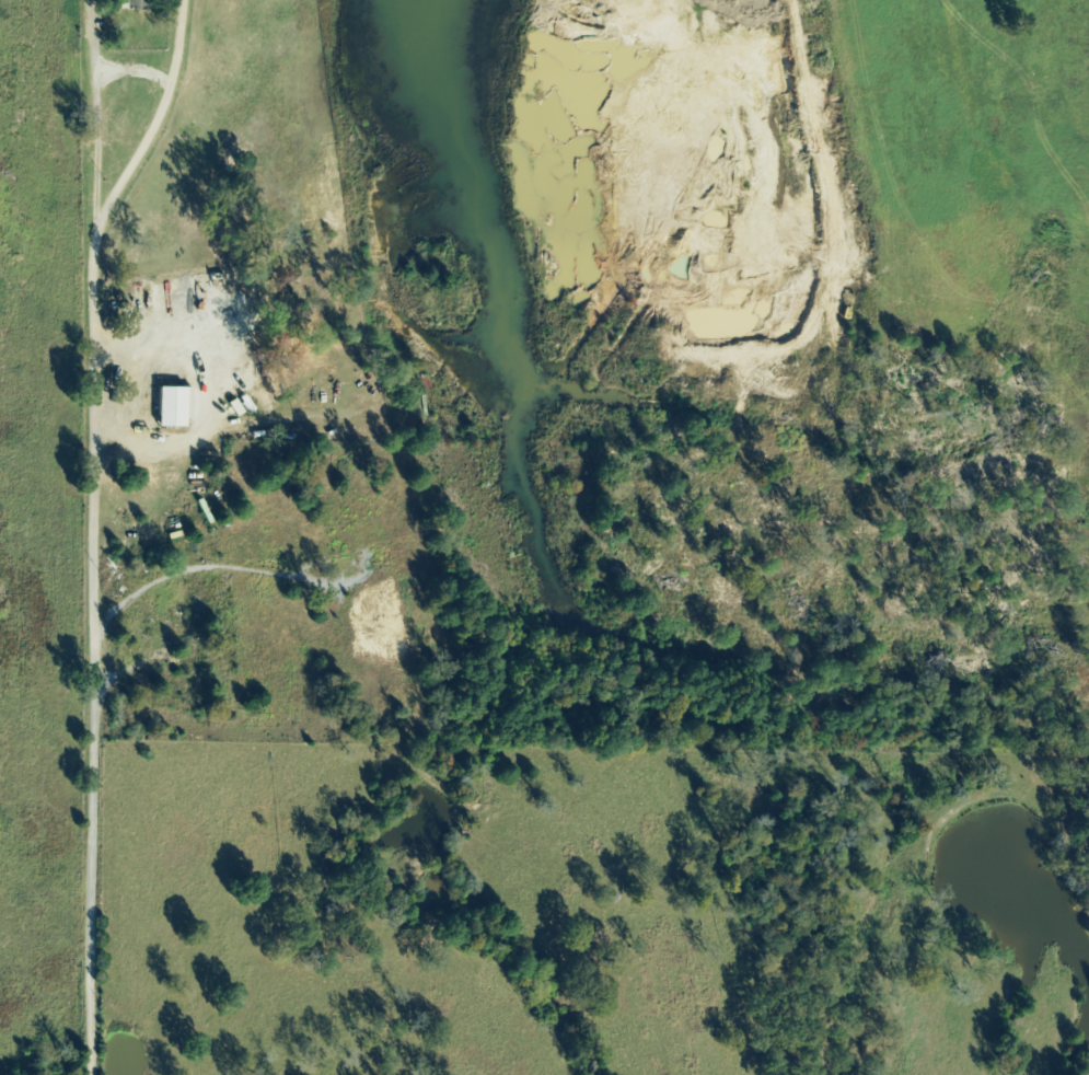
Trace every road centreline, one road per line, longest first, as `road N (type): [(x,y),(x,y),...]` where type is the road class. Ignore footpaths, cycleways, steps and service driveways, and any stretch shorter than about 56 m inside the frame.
road 1 (residential): [(89,1074),(91,234),(154,120),(186,0)]

